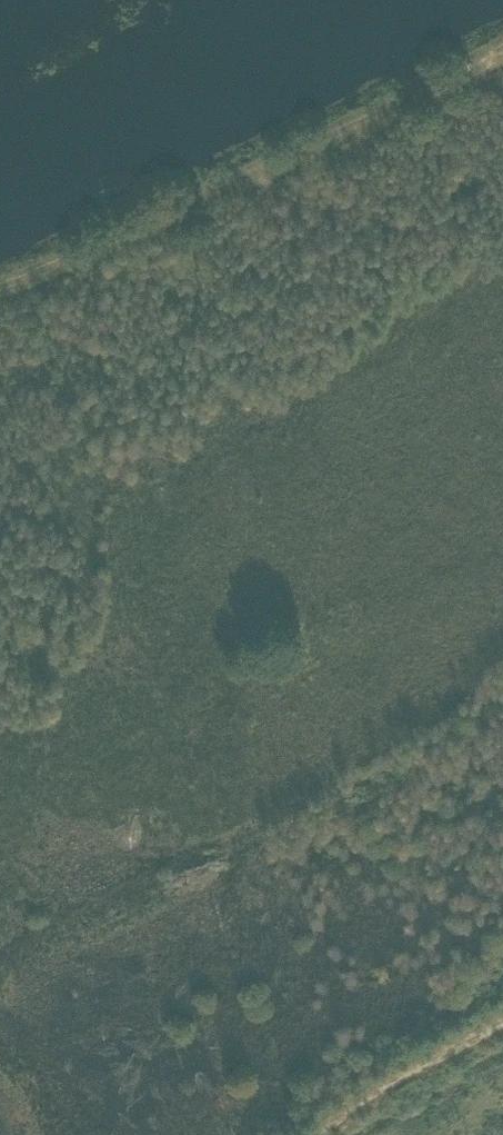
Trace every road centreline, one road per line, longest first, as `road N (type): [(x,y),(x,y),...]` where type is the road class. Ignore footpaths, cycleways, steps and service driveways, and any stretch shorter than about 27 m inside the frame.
road 1 (track): [(0,281),(341,128),(502,39)]
road 2 (track): [(325,1134),(373,1091),(502,1025)]

